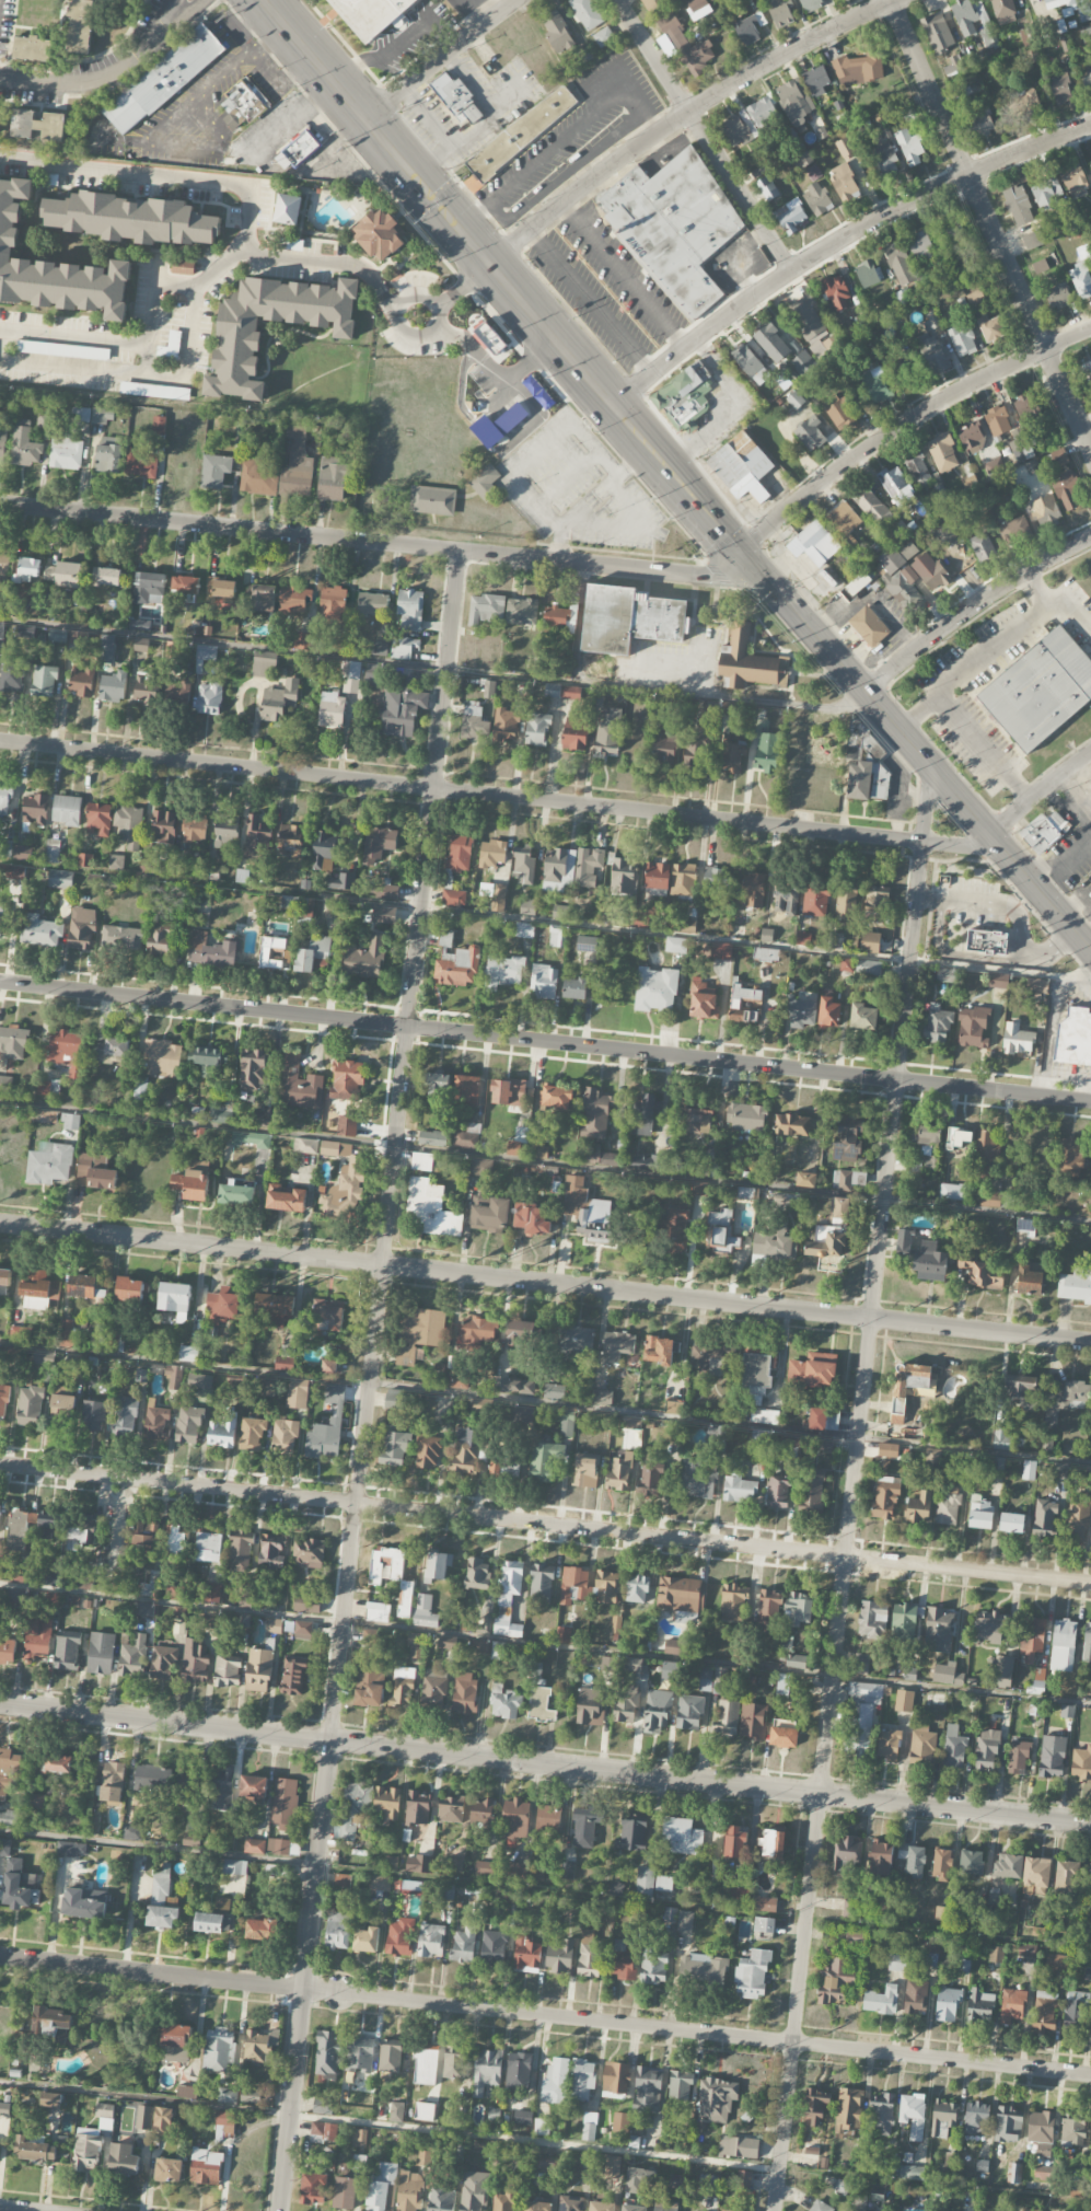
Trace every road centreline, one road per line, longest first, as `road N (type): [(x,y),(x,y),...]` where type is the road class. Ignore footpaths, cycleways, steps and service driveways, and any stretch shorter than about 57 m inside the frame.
road 1 (residential): [(282,2210),(460,552)]
road 2 (tertiary): [(1090,1825),(0,1704)]
road 3 (residential): [(1090,1582),(0,1463)]
road 4 (residential): [(1090,1342),(0,1223)]
road 5 (residential): [(0,1956),(1090,2075)]
road 6 (residential): [(1090,1100),(0,982)]
road 7 (residential): [(1003,850),(0,740)]
road 8 (residential): [(821,1796),(925,843)]
road 9 (residential): [(766,583),(0,504)]
road 10 (primary): [(1090,953),(646,447)]
road 11 (residential): [(1090,126),(932,192),(819,253),(612,408)]
road 12 (residential): [(1090,449),(891,0)]
road 13 (residential): [(897,0),(696,106),(595,176),(488,267)]
road 14 (primary): [(612,408),(314,62)]
road 15 (residential): [(1090,329),(935,404),(738,553)]
road 16 (residential): [(776,2210),(821,1796)]
road 17 (residential): [(793,270),(617,0)]
road 18 (residential): [(1090,538),(964,613),(866,691)]
road 19 (residential): [(514,0),(361,121)]
road 20 (residential): [(1090,754),(989,833)]

